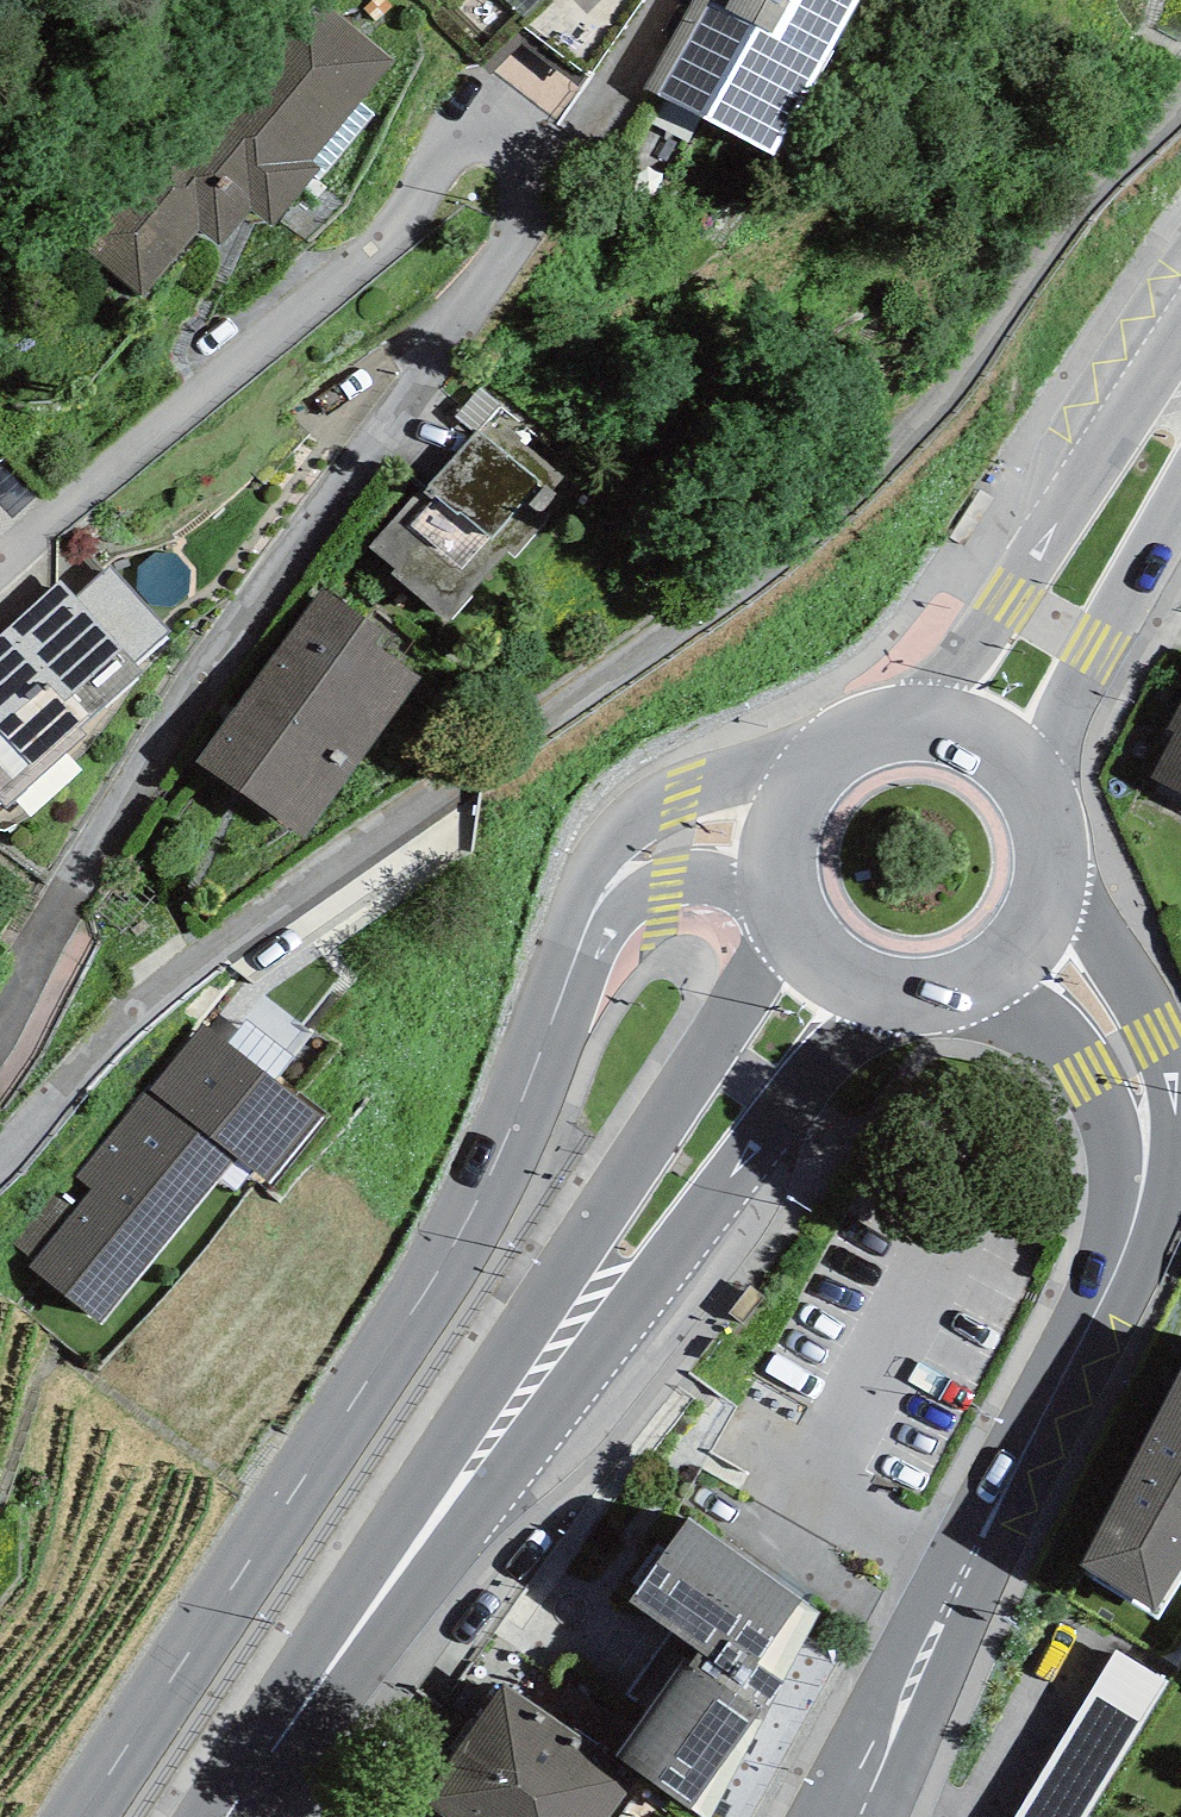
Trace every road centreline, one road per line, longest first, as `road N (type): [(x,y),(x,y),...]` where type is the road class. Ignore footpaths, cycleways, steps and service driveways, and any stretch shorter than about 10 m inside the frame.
road 1 (residential): [(0,1024),(62,901),(191,694),(504,255),(527,202),(526,164),(518,151),(492,138),(451,150),(372,251),(0,564)]
road 2 (residential): [(1180,106),(1094,194),(970,366),(807,527),(186,970),(118,1027),(0,1155)]
road 3 (tertiary): [(782,833),(672,839),(643,853),(601,896),(515,1122),(436,1277),(76,1816)]
road 4 (tertiary): [(226,1816),(829,961)]
road 5 (secondary): [(1020,931),(1085,999),(1121,1054),(1145,1116),(1141,1186),(1090,1323),(842,1816)]
road 6 (secondary): [(976,745),(1180,414)]
road 7 (secondary): [(976,745),(937,731),(896,729),(857,740),(822,762),(797,794),(782,833)]
road 8 (secondary): [(829,961),(885,987),(947,985),(975,973),(1020,931)]
road 9 (secondary): [(1020,931),(1038,892),(1042,850),(1032,808),(1009,772),(976,745)]
road 10 (secondary): [(782,833),(787,904),(829,961)]

